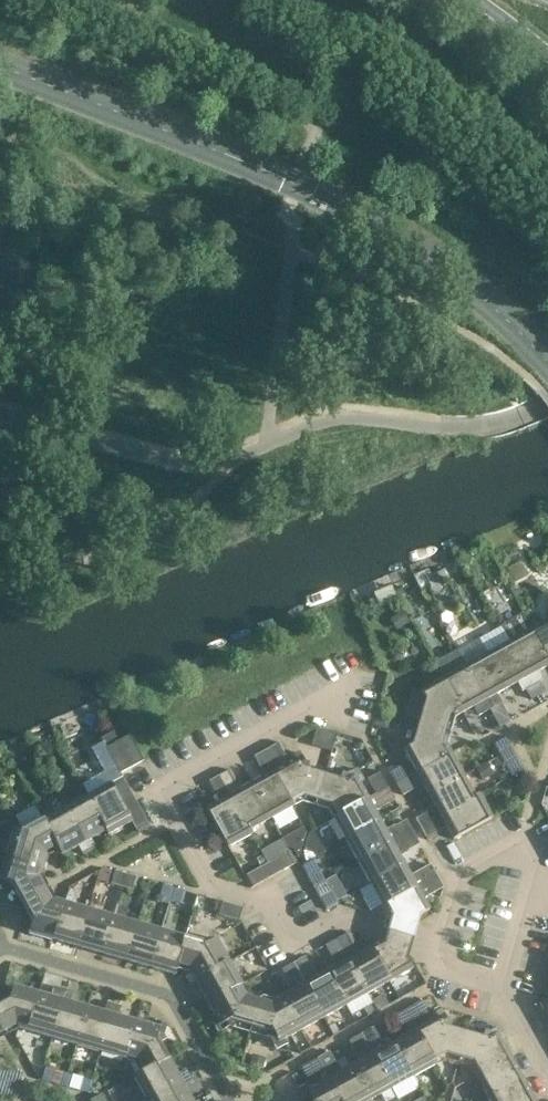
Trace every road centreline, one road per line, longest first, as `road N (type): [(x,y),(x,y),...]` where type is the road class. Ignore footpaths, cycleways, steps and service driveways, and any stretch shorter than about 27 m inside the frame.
road 1 (residential): [(442,939),(345,914),(286,941),(263,904),(213,882),(162,784),(351,680)]
road 2 (residential): [(503,984),(532,869),(526,840),(454,882),(442,939)]

